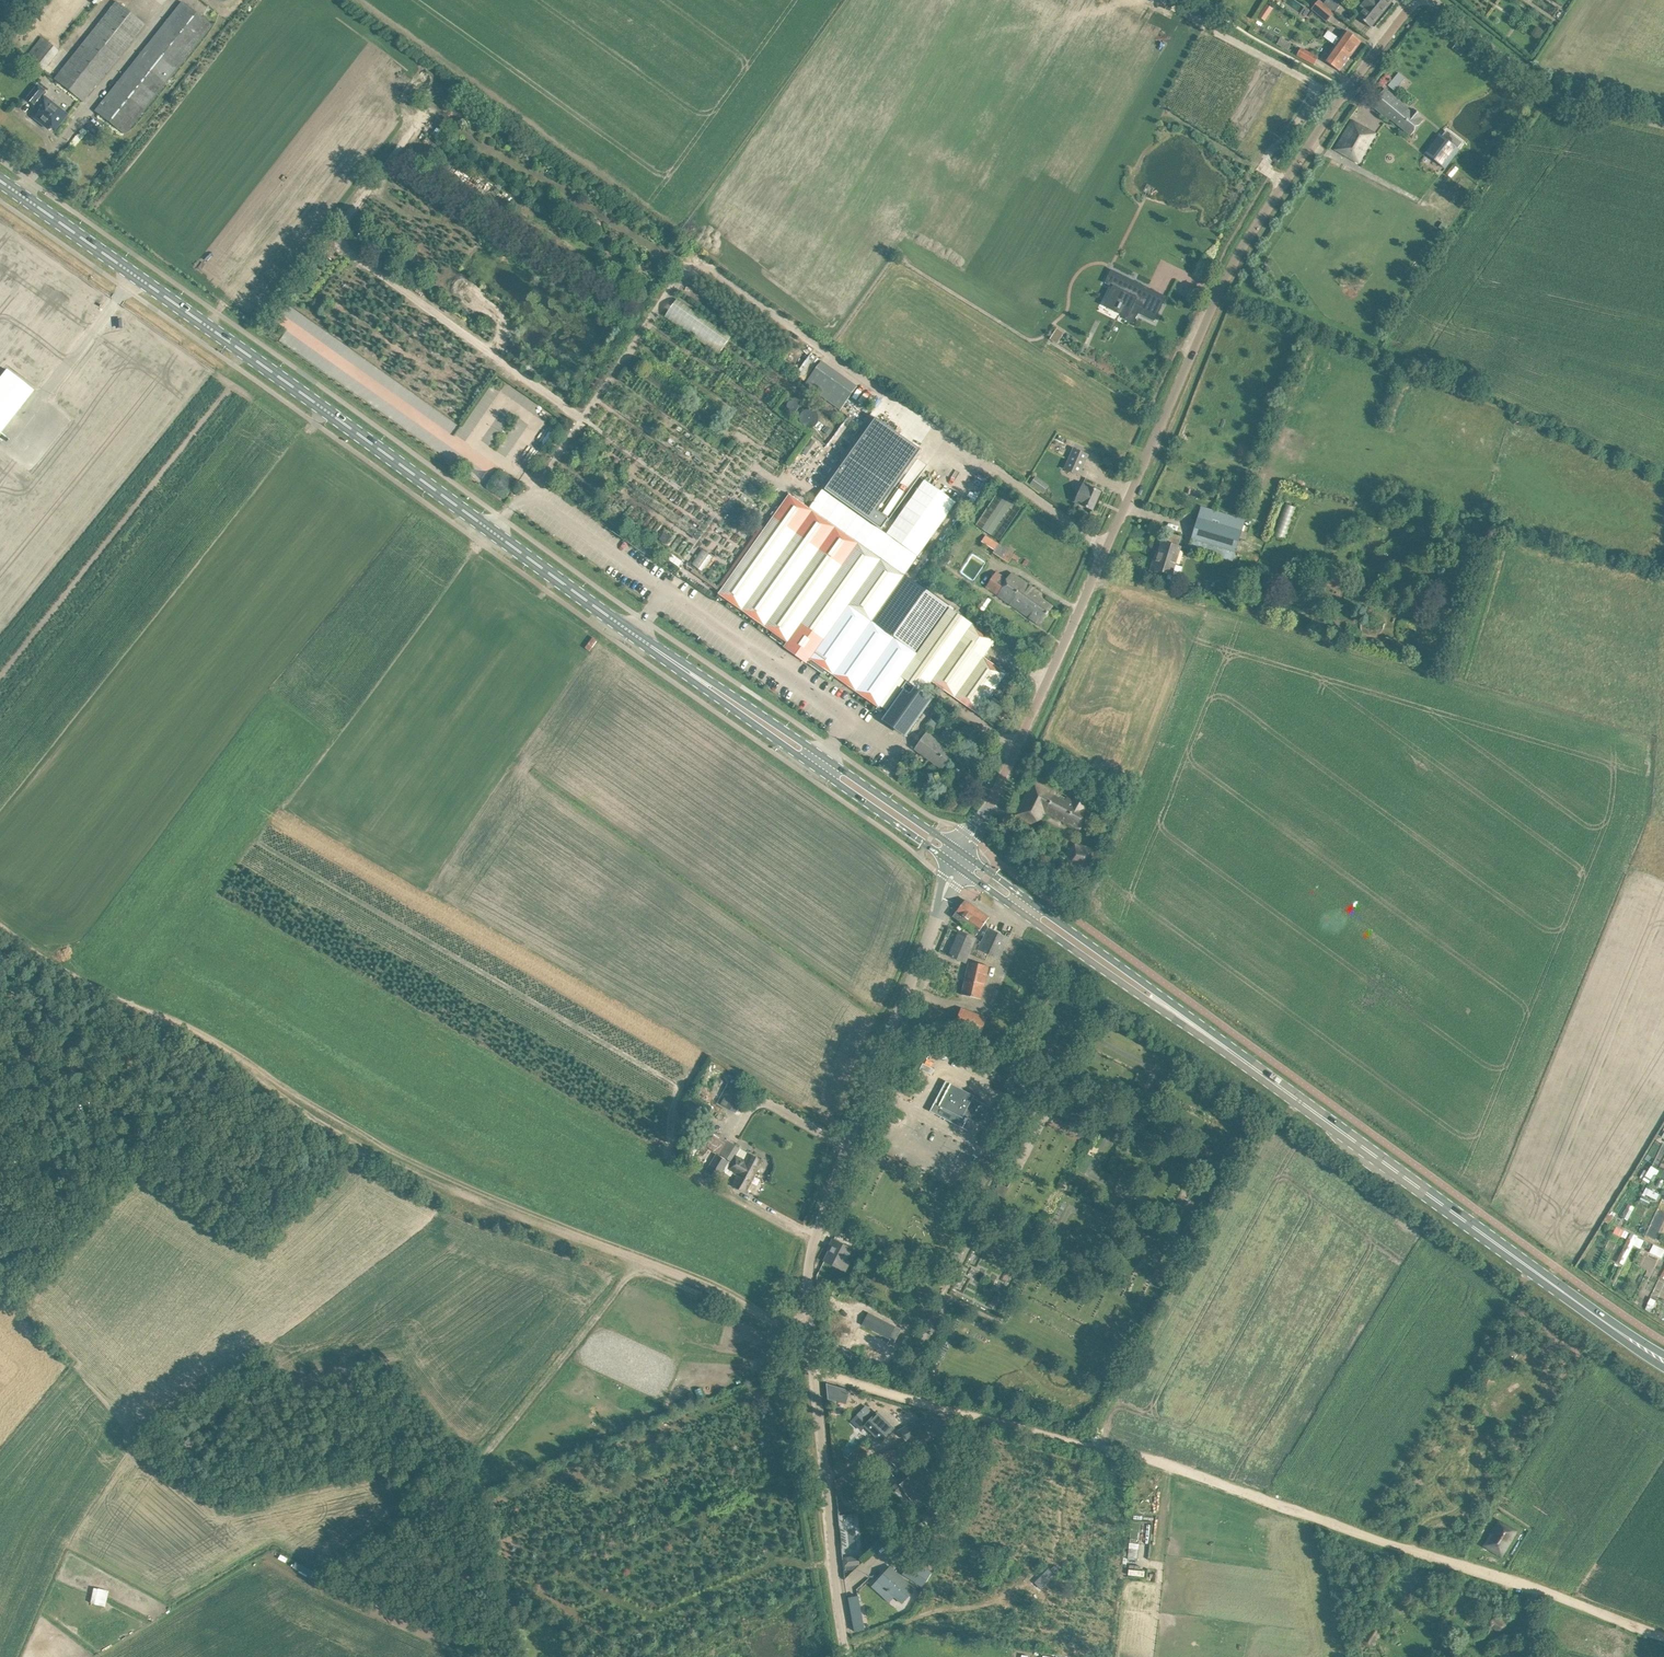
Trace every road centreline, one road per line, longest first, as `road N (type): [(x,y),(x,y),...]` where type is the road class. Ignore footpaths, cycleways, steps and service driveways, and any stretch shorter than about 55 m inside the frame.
road 1 (unclassified): [(965,854),(1036,710),(1224,276),(1416,0)]
road 2 (track): [(0,922),(394,1166),(806,1336)]
road 3 (track): [(811,1366),(1155,1462),(1663,1638)]
road 4 (primary): [(695,676),(0,181)]
road 5 (unclassified): [(843,1639),(806,1336),(810,1251),(855,1112),(958,867)]
road 6 (primary): [(1663,1361),(1165,1006)]
road 7 (track): [(331,1567),(490,1446),(636,1266)]
road 8 (primary): [(695,676),(958,867)]
road 9 (primary): [(965,854),(695,676)]
road 10 (residential): [(1663,125),(1550,95),(1432,0)]
road 11 (primary): [(1165,1006),(965,854)]
road 12 (primary): [(958,867),(1165,1006)]

